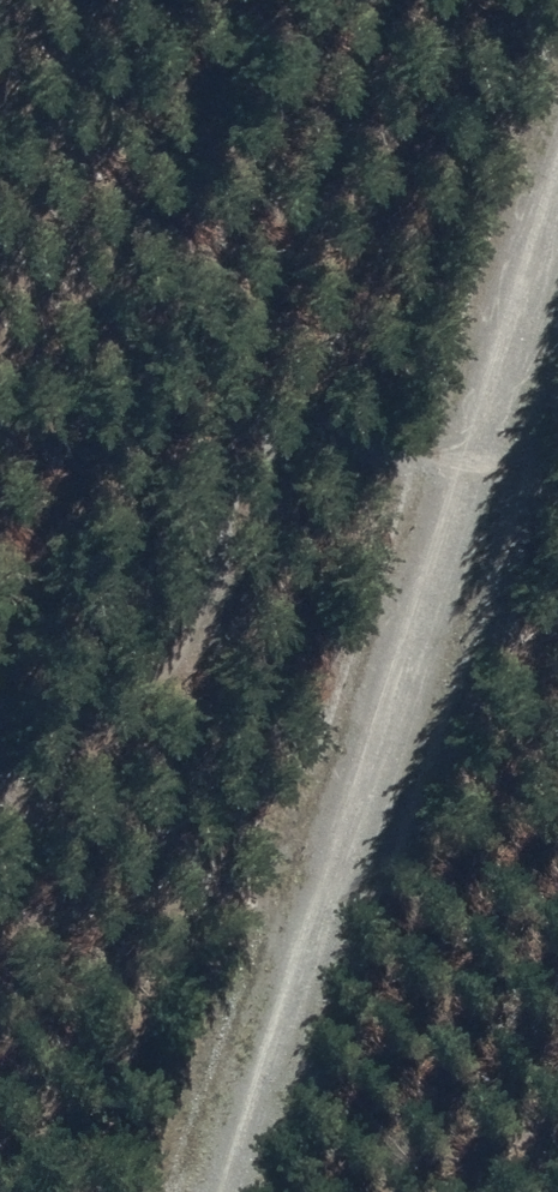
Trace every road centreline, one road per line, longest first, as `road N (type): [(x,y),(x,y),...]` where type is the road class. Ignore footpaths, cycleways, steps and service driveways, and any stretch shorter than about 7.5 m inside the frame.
road 1 (track): [(557,135),(204,1191)]
road 2 (track): [(557,483),(535,488),(452,458),(292,437),(216,515),(134,680),(0,733)]

